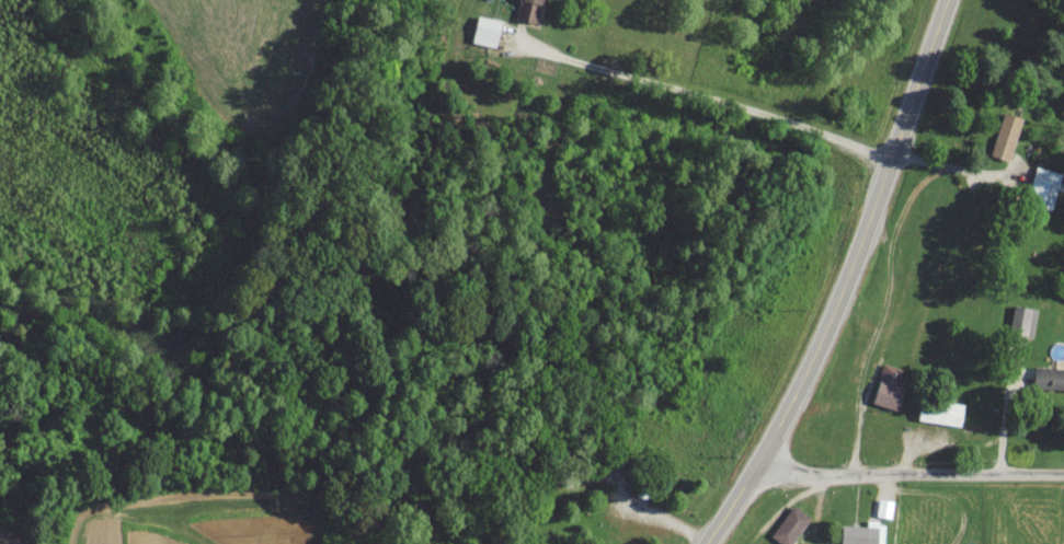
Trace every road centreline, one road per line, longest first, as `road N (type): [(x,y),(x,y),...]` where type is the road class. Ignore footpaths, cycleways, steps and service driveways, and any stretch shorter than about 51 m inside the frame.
road 1 (primary): [(707,543),(817,351),(949,0)]
road 2 (residential): [(1063,481),(746,482)]

